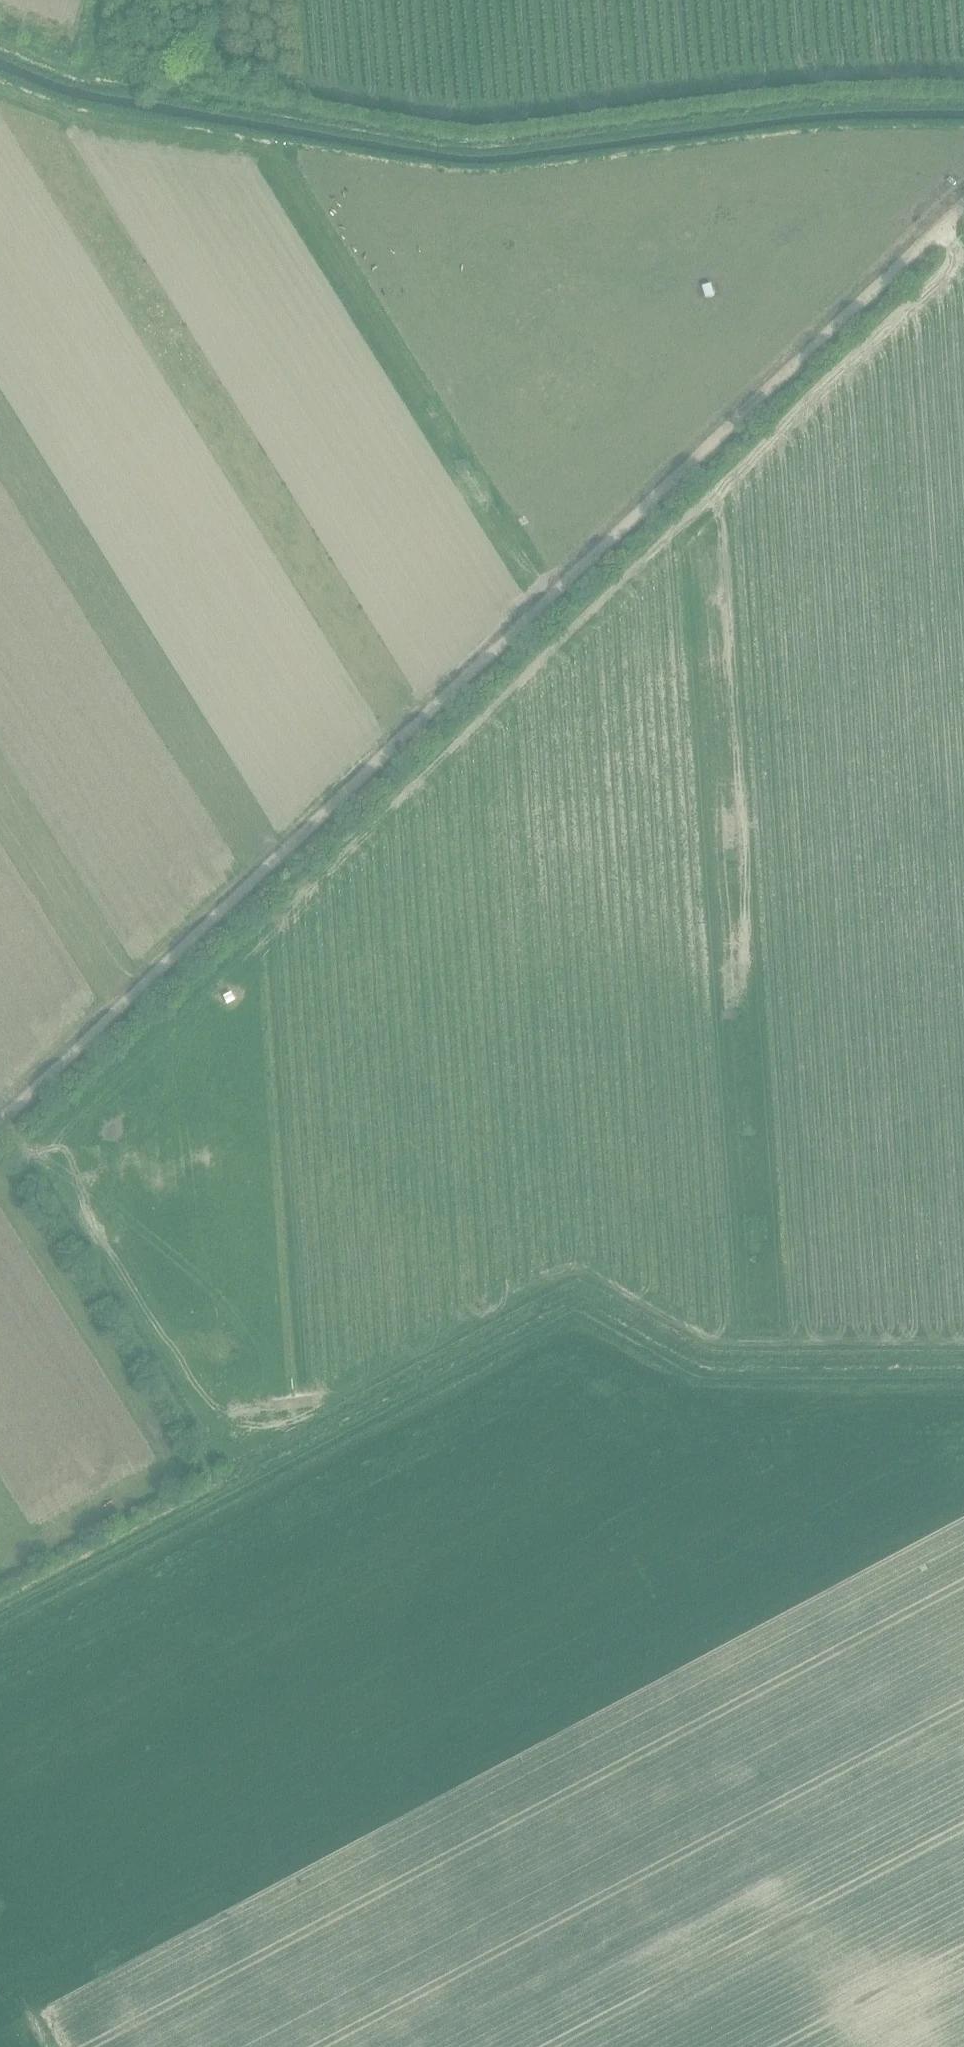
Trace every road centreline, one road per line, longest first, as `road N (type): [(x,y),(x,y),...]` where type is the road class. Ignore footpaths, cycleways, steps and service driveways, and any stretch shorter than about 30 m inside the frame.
road 1 (track): [(0,1119),(963,204)]

